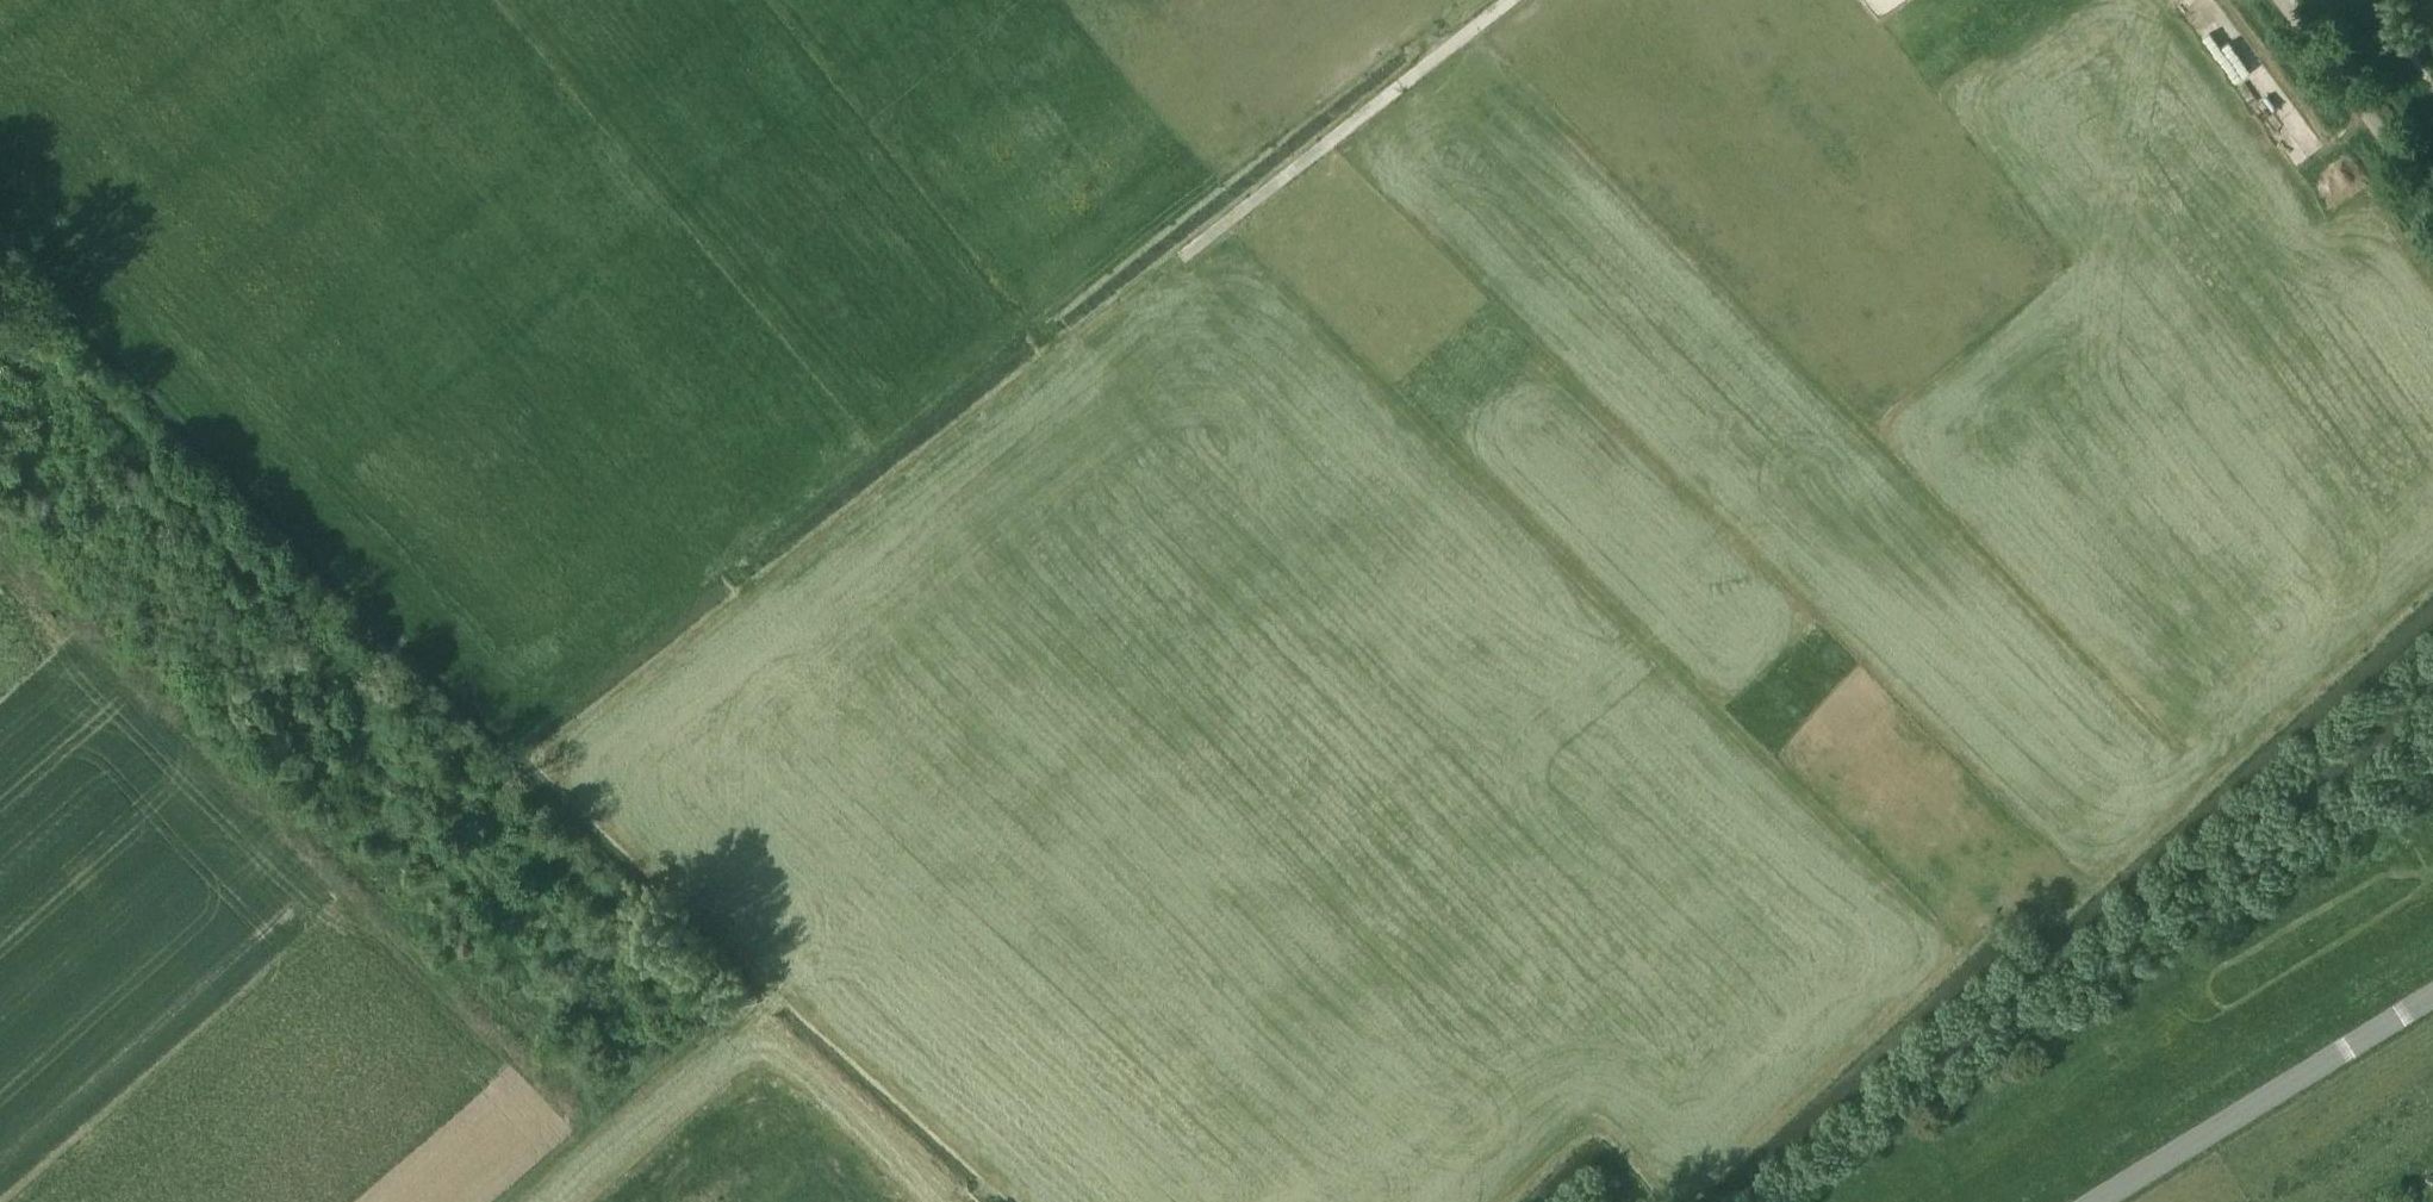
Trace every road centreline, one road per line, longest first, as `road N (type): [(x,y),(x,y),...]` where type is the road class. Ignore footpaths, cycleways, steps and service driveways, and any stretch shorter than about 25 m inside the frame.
road 1 (track): [(577,1201),(788,986),(864,593),(999,417),(1188,255),(1511,0)]
road 2 (tertiary): [(2107,1201),(2432,997)]

